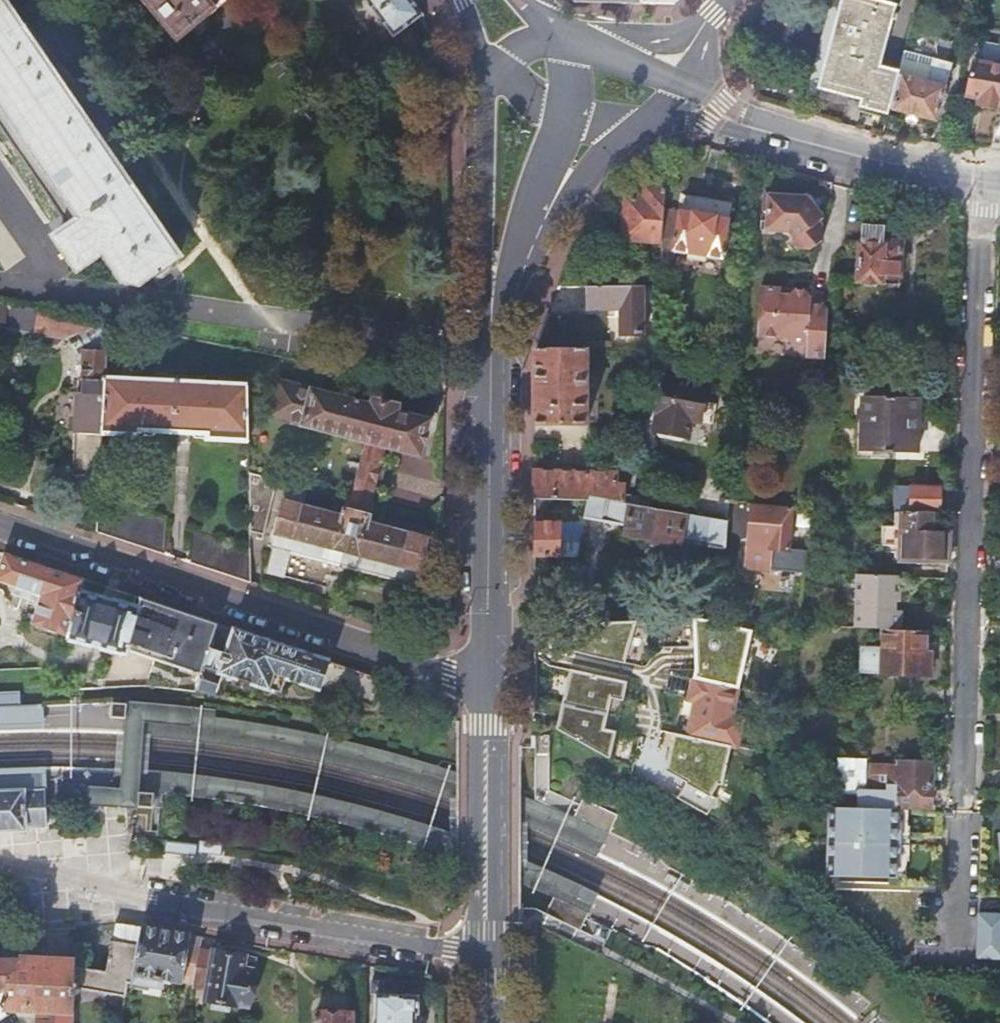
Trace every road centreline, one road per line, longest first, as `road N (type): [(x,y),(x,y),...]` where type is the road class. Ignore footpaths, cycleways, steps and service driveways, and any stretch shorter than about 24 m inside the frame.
road 1 (residential): [(486,716),(446,680),(0,527)]
road 2 (tertiary): [(486,952),(174,904),(0,868)]
road 3 (secondary): [(486,716),(490,279)]
road 4 (tertiary): [(984,182),(862,158),(676,98)]
road 5 (secondary): [(486,952),(486,716)]
road 6 (secondary): [(491,71),(490,279)]
road 7 (secondary): [(544,213),(676,98)]
road 8 (residential): [(696,42),(563,40)]
road 9 (secondary): [(676,98),(563,40)]

